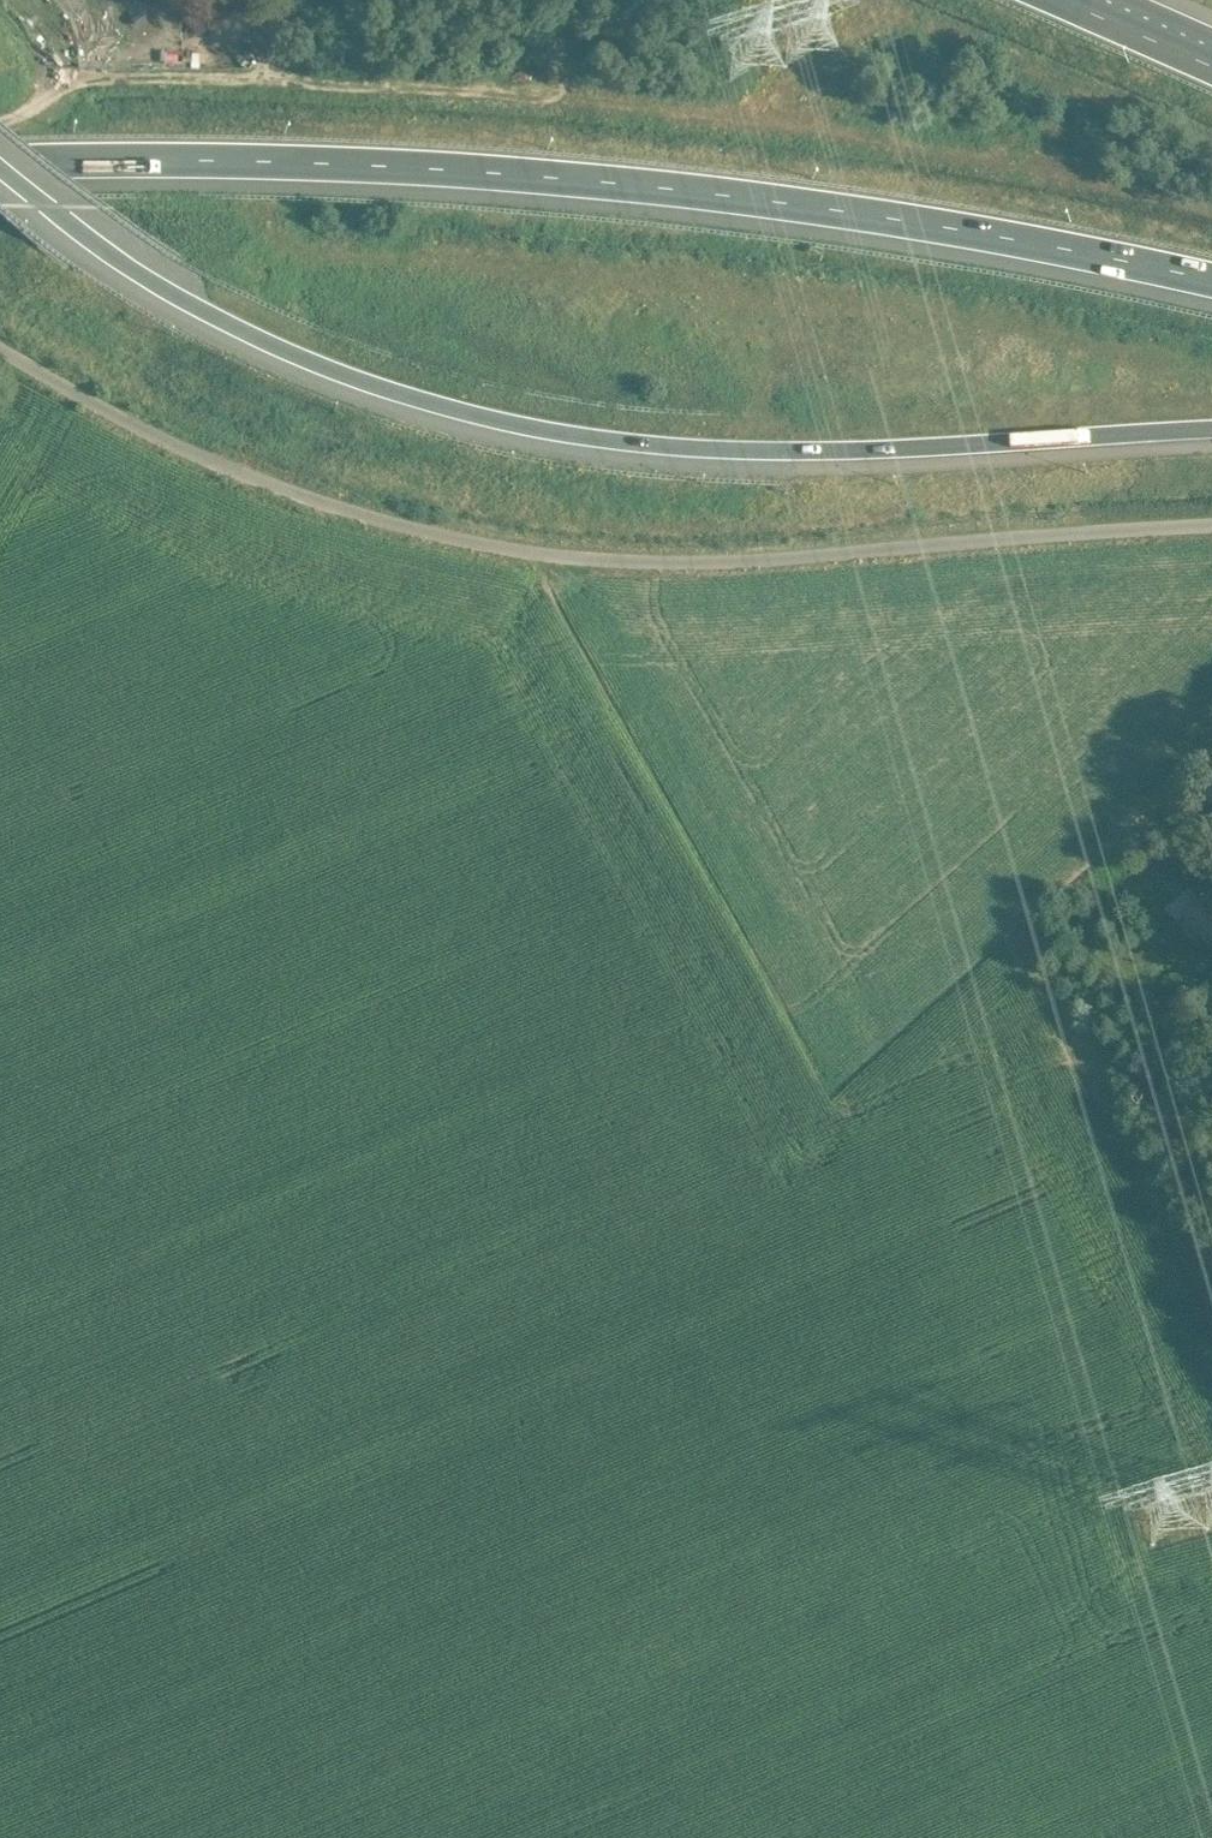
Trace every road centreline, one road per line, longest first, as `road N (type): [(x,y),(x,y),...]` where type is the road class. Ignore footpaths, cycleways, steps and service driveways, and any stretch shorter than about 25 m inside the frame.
road 1 (motorway): [(0,176),(91,242),(267,340),(399,391),(528,427),(660,445),(816,450),(1211,430)]
road 2 (unclassified): [(0,349),(141,428),(248,476),(588,559),(781,554),(1211,523)]
road 3 (motorway): [(0,163),(322,163),(817,204),(1211,282)]
road 4 (track): [(0,123),(65,87),(110,76),(232,76),(556,99),(566,83),(561,70),(531,61),(489,89)]
road 5 (motorway): [(1211,68),(1062,0)]

